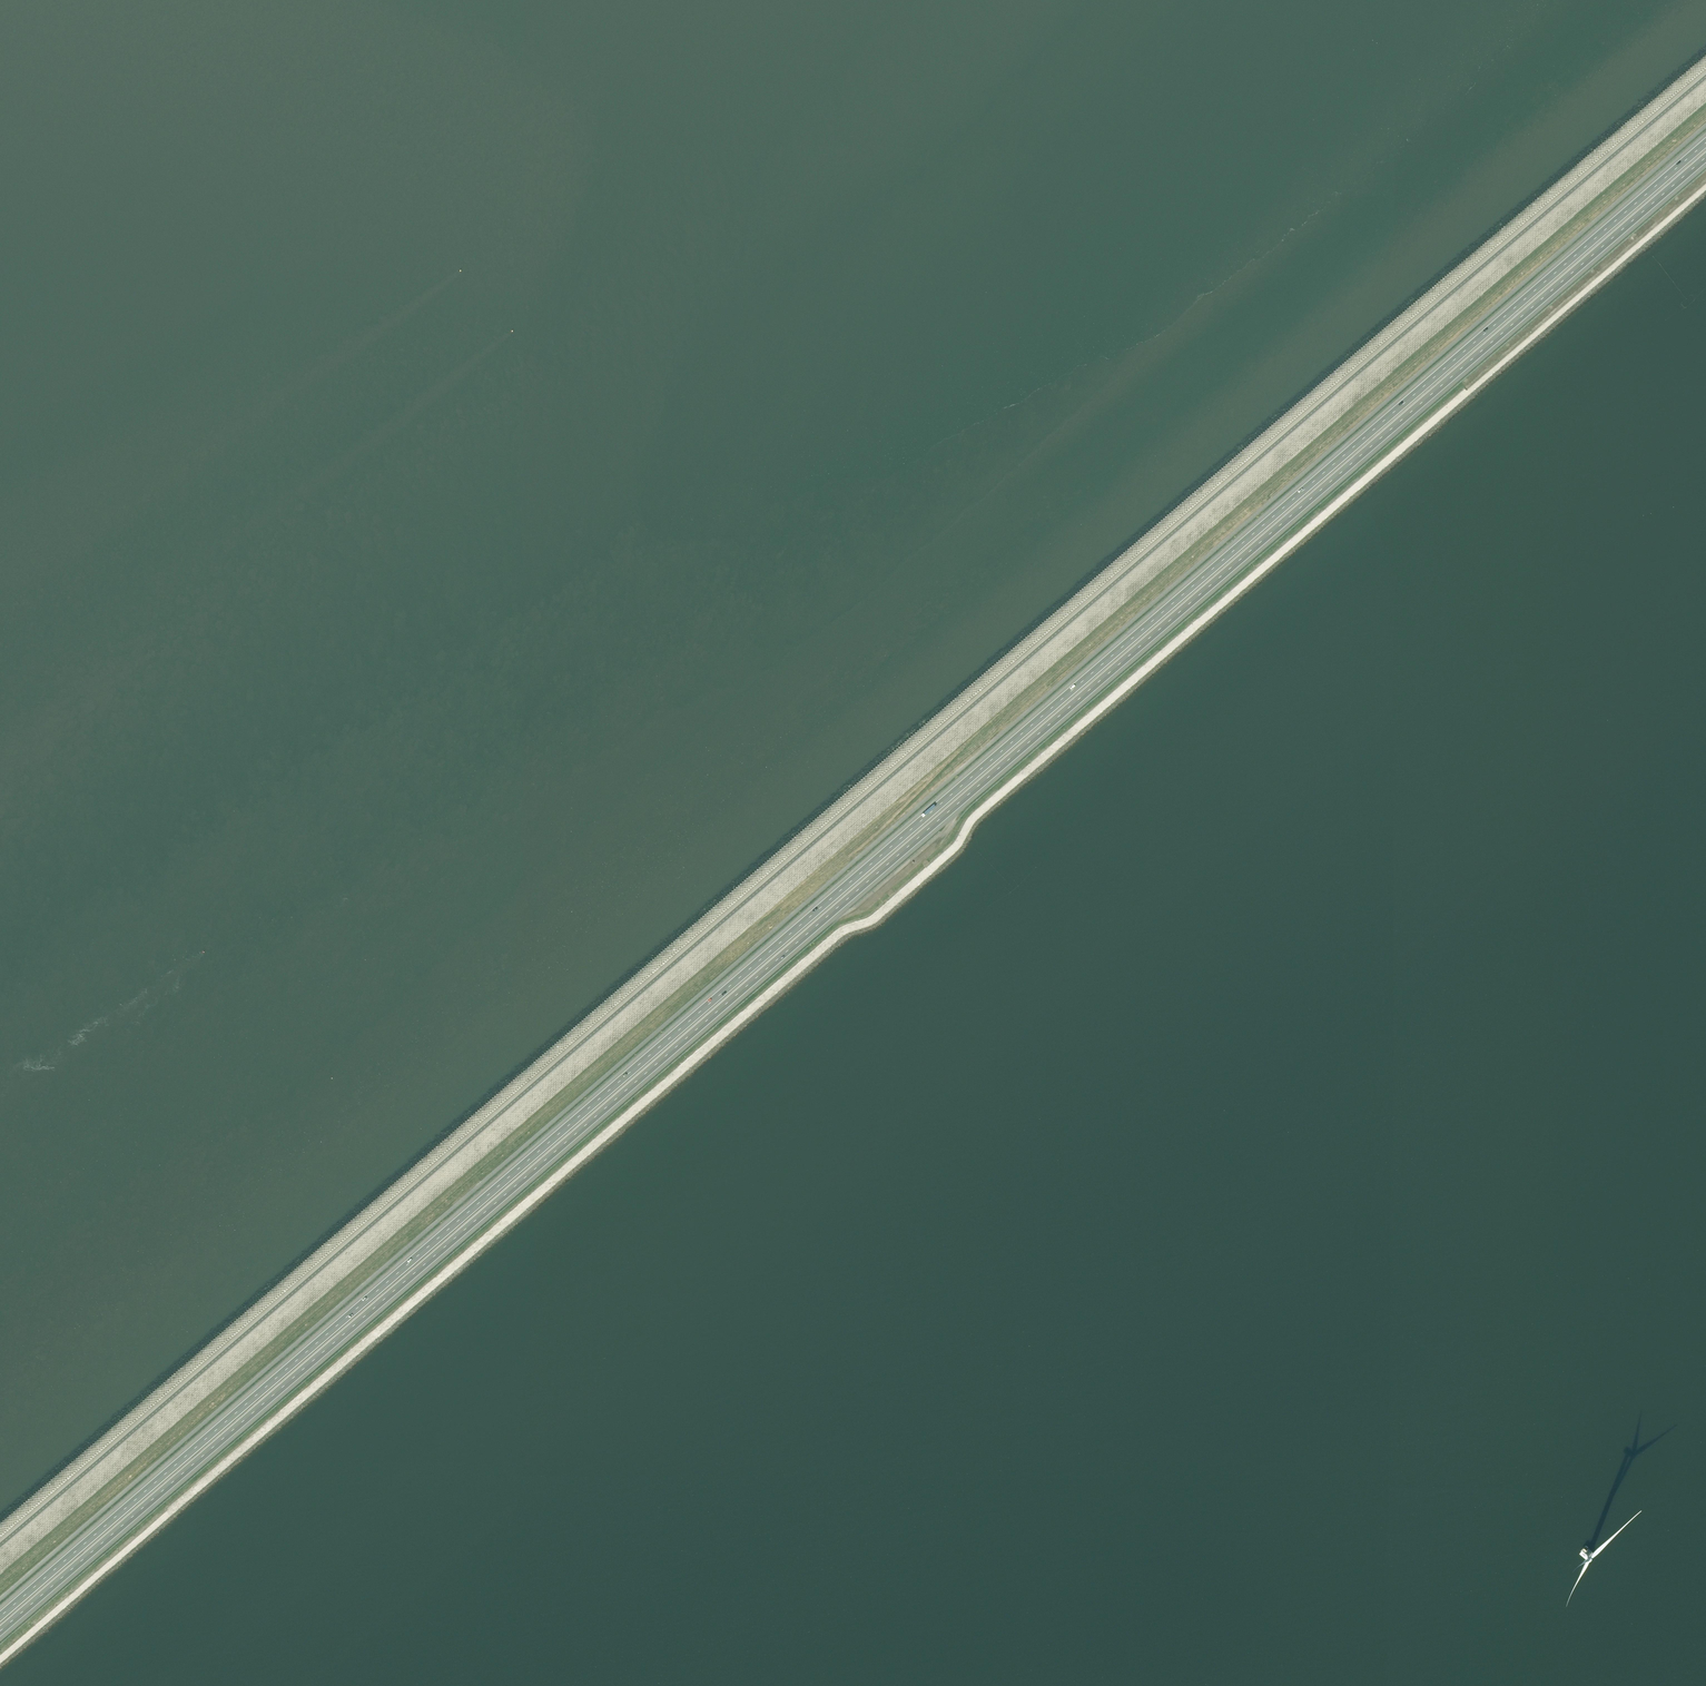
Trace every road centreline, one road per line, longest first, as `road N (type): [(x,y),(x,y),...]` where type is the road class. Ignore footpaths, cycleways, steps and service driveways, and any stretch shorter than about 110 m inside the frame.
road 1 (motorway): [(0,1633),(1705,157)]
road 2 (motorway): [(1705,141),(0,1616)]

